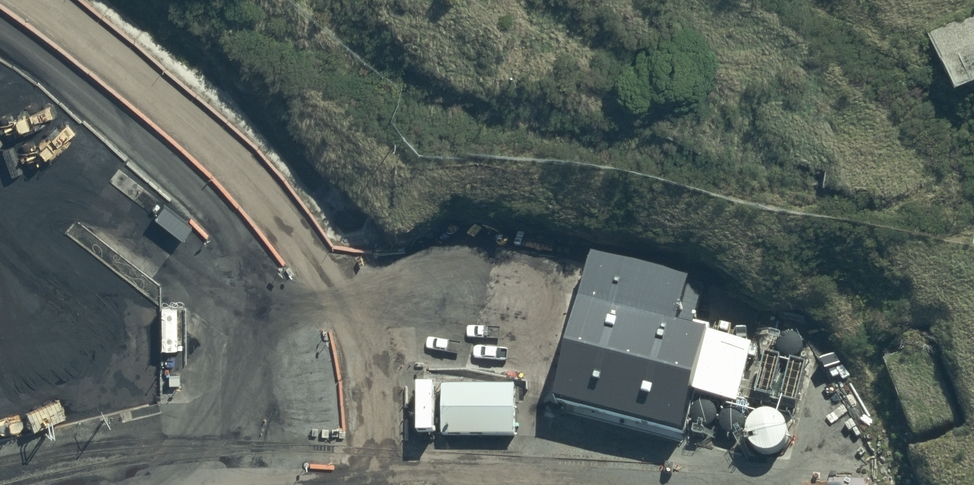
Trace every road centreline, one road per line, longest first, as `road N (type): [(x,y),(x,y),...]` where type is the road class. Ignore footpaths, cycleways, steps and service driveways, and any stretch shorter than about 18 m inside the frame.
road 1 (track): [(43,0),(213,139),(355,307),(391,409),(385,484)]
road 2 (track): [(0,30),(94,100),(186,184),(262,300),(271,327),(267,367),(247,394),(212,418),(172,475)]
road 3 (track): [(973,138),(911,83),(789,0)]

